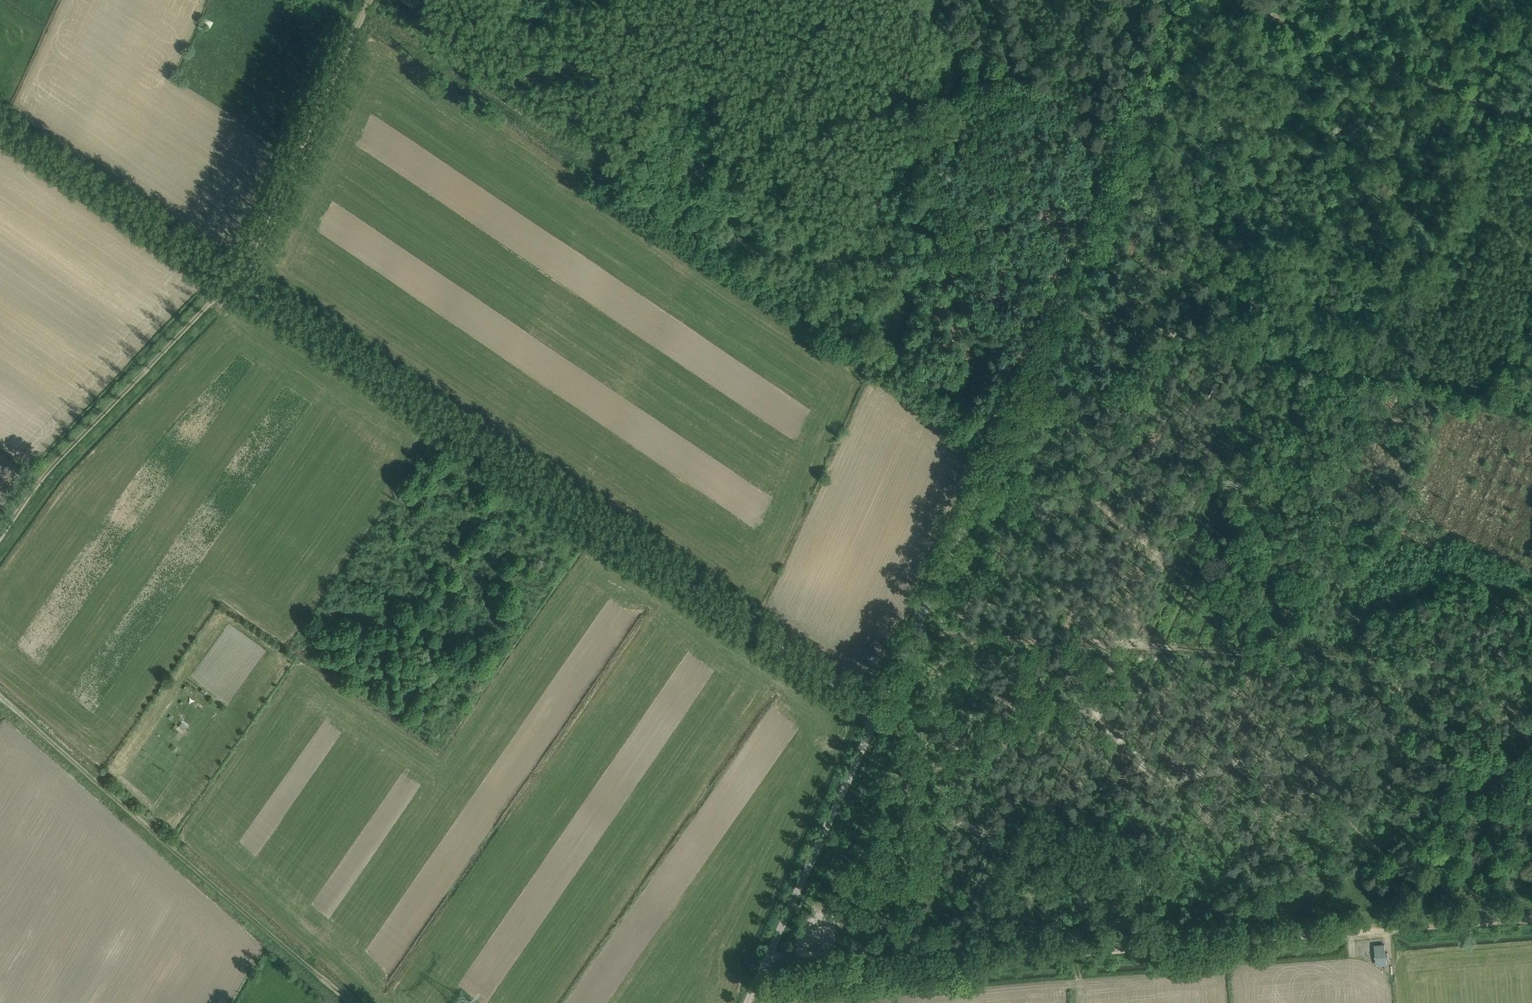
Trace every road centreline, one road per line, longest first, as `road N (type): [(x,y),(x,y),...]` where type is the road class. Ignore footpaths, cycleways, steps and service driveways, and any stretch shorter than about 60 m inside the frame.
road 1 (unclassified): [(748,1002),(1204,0)]
road 2 (track): [(1531,920),(760,979)]
road 3 (track): [(877,712),(234,283)]
road 4 (track): [(358,1002),(0,696)]
road 5 (track): [(234,283),(62,458),(0,537)]
road 6 (track): [(366,0),(234,283)]
road 7 (track): [(1517,122),(1234,0)]
road 8 (track): [(234,283),(0,120)]
road 9 (track): [(1060,315),(1247,359)]
road 10 (track): [(981,74),(1127,169)]
road 11 (track): [(1247,359),(1392,390)]
road 12 (track): [(1392,390),(1531,421)]
road 13 (track): [(870,360),(977,431)]

